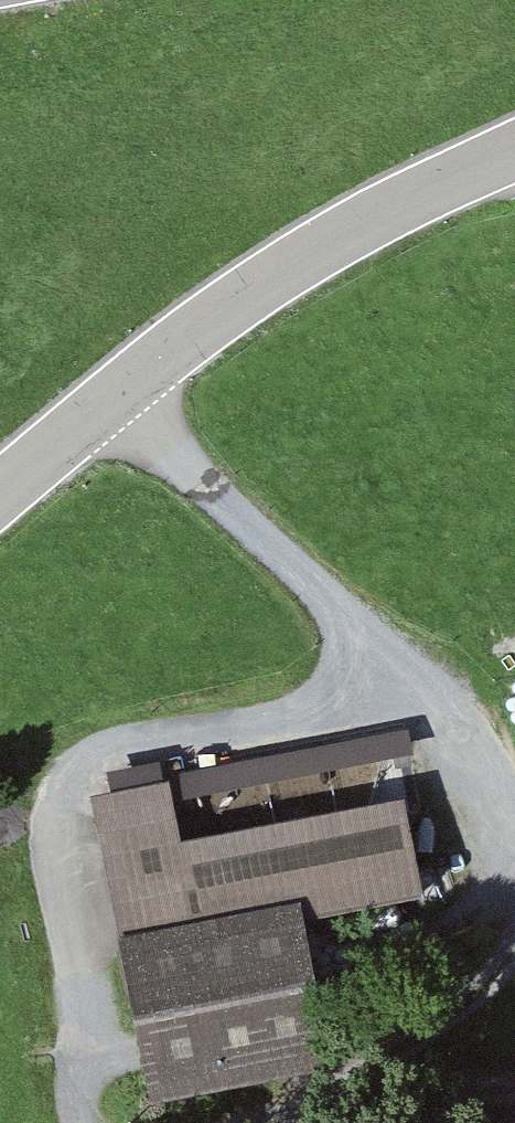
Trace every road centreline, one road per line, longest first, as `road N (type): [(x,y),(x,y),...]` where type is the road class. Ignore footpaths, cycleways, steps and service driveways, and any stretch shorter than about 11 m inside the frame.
road 1 (track): [(113,396),(488,766),(511,856),(514,915),(503,973),(319,1109),(259,1122)]
road 2 (track): [(71,1122),(84,1051),(54,815),(106,731),(394,673)]
road 3 (tertiary): [(0,494),(113,396),(306,253),(514,159)]
road 4 (track): [(323,1122),(319,1109),(514,1086)]

